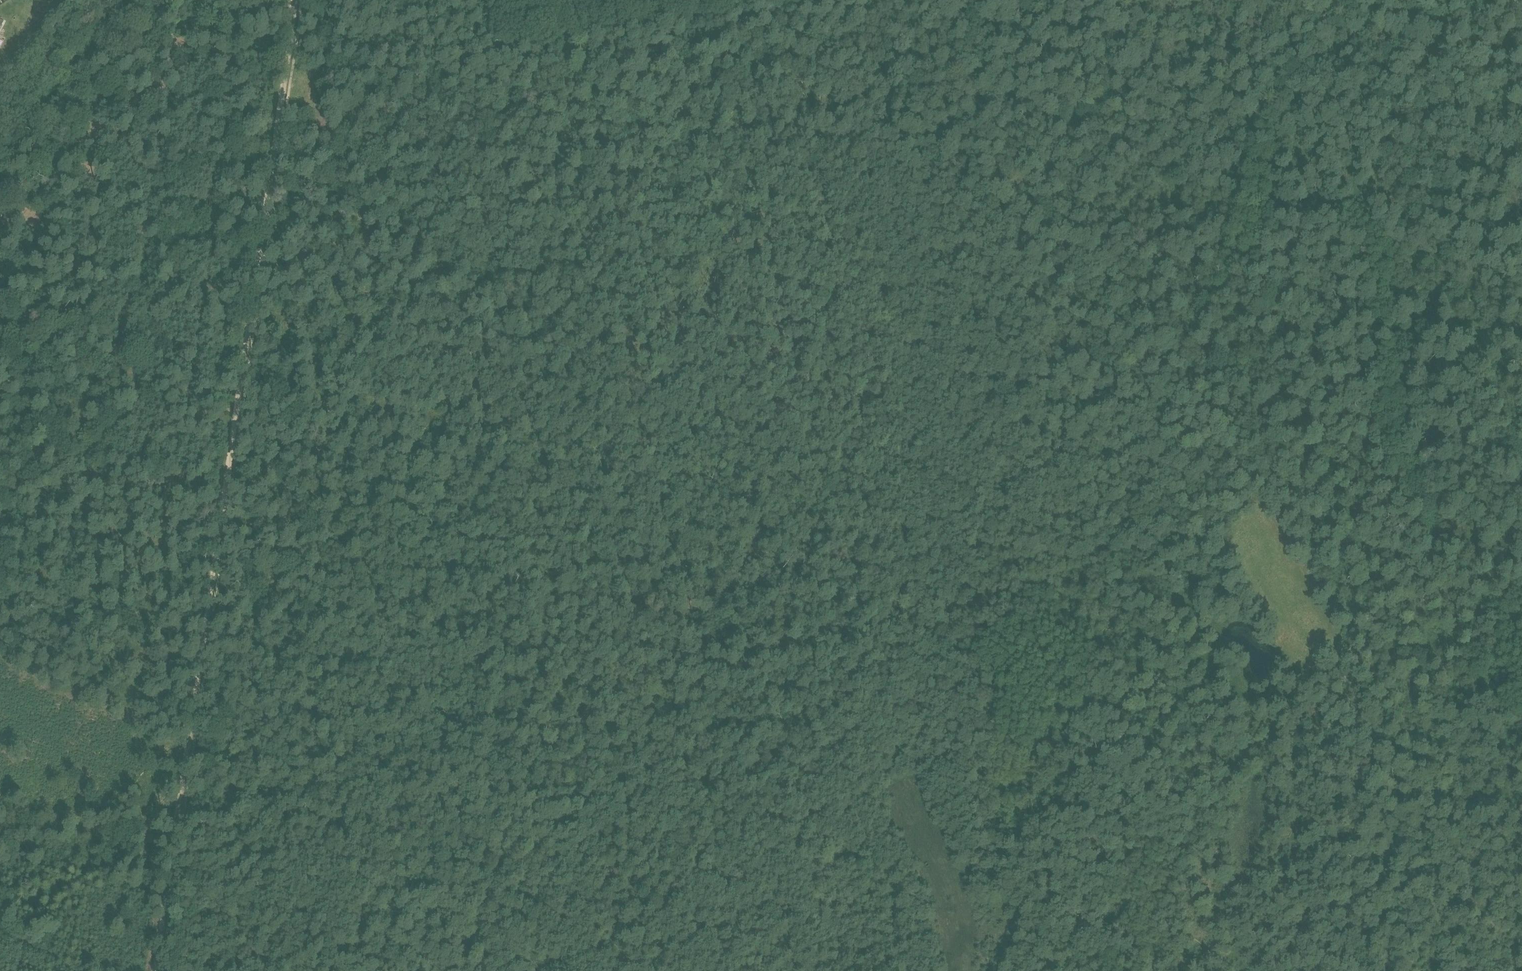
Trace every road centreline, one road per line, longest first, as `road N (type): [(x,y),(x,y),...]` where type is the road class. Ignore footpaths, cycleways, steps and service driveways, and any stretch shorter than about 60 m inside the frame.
road 1 (track): [(155,970),(296,0)]

